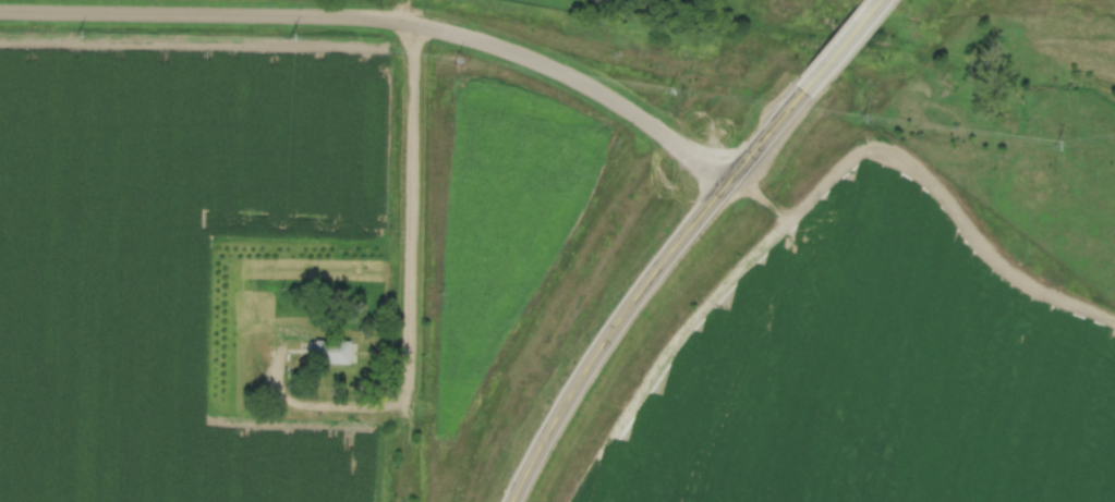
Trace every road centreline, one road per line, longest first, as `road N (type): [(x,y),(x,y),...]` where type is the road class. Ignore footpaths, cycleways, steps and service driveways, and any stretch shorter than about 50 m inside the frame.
road 1 (residential): [(729,177),(610,95),(525,50),(457,26),(262,15),(0,15)]
road 2 (secondary): [(510,501),(591,360),(803,90)]
road 3 (residential): [(405,501),(413,23)]

